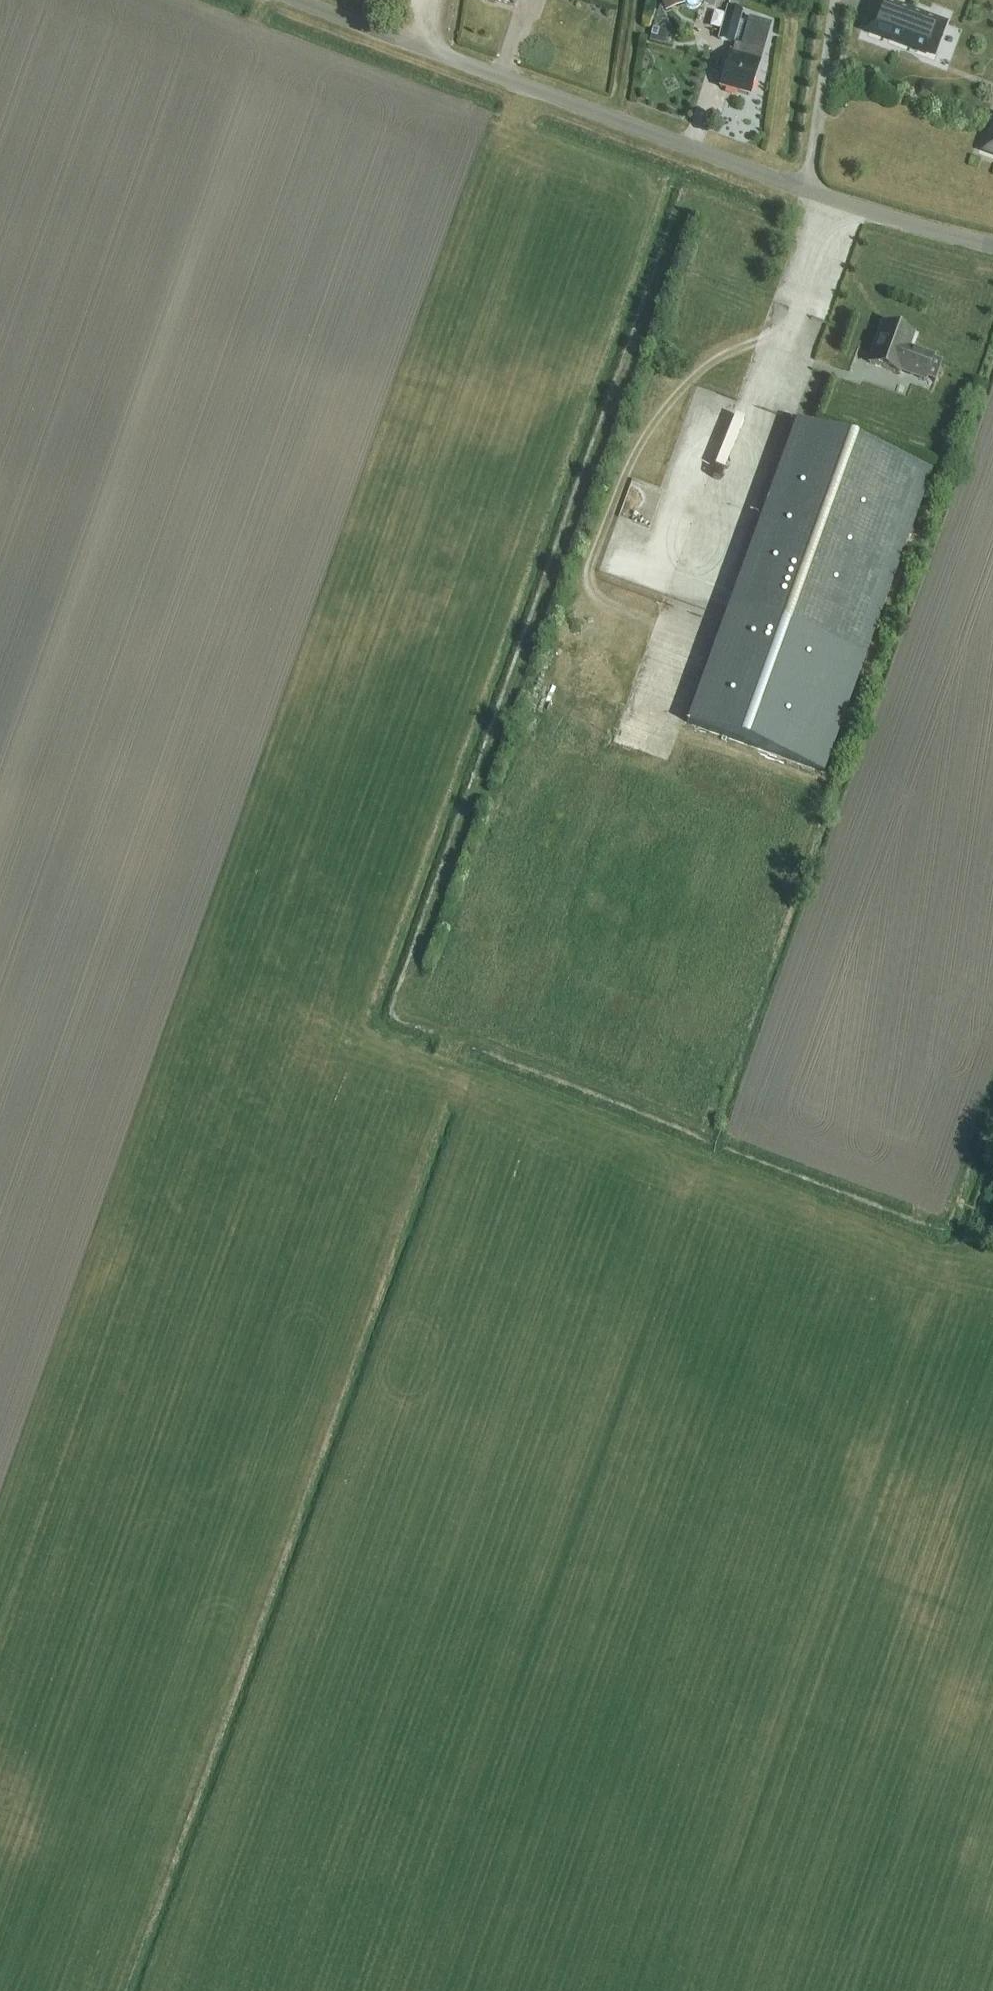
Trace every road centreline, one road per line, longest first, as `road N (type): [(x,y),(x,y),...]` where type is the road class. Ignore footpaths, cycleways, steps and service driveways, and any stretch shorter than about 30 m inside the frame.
road 1 (unclassified): [(992,245),(921,228),(295,0)]

